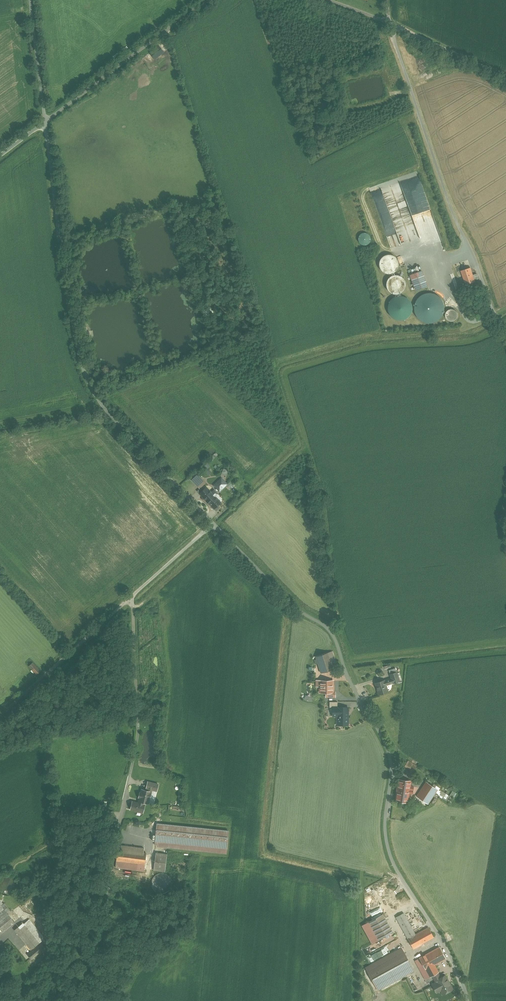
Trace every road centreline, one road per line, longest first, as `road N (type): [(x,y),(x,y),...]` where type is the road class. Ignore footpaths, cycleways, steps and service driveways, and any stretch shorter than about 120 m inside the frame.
road 1 (unclassified): [(45,122),(87,383),(118,426),(332,638),(388,751),(391,854),(469,1000)]
road 2 (unclassified): [(505,330),(447,206),(392,24)]
road 3 (unclassified): [(206,0),(45,122)]
road 4 (track): [(100,1000),(111,870)]
road 5 (unclassified): [(505,80),(392,24)]
road 6 (unclassified): [(30,0),(45,122)]

